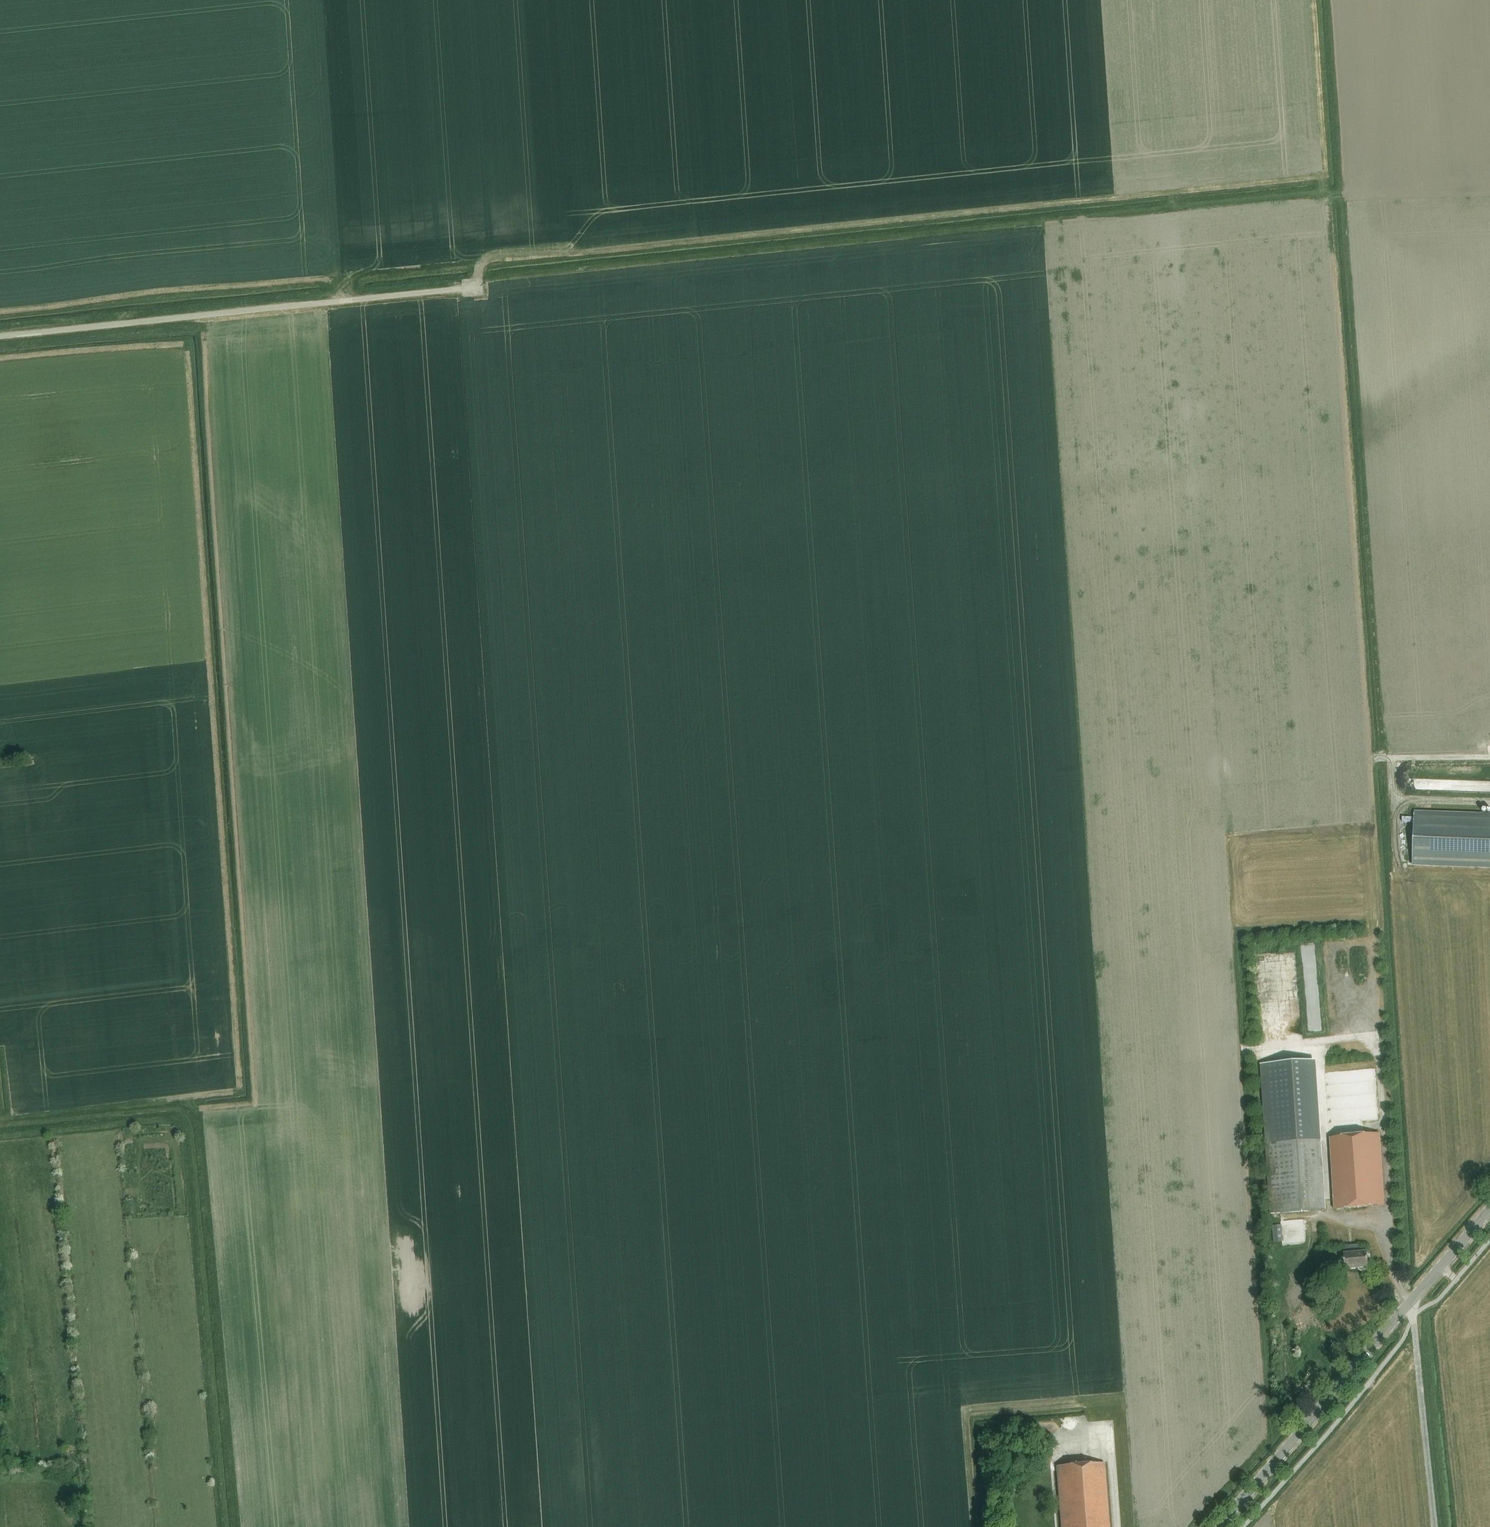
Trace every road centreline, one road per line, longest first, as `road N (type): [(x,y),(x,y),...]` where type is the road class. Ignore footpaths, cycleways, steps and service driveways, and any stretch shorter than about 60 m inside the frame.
road 1 (track): [(0,337),(475,288)]
road 2 (tertiary): [(1218,1526),(1489,1211)]

